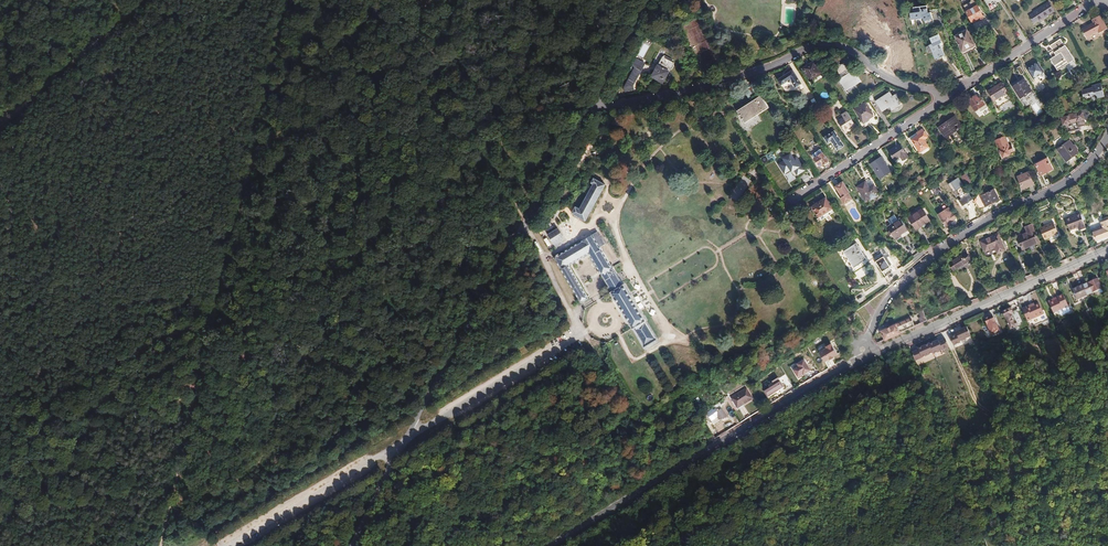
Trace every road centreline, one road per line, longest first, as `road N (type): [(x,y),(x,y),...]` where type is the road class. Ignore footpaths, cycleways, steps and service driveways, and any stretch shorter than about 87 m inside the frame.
road 1 (track): [(160,545),(291,0)]
road 2 (unclassified): [(588,104),(355,545)]
road 3 (residential): [(588,104),(681,92),(825,45),(848,50),(899,83),(956,92)]
road 4 (track): [(398,0),(473,119),(581,334)]
road 5 (secondary): [(553,545),(870,356)]
road 6 (residential): [(870,356),(868,331),(900,283),(972,228),(1062,184),(1107,135)]
road 7 (track): [(7,119),(8,436)]
road 8 (secondary): [(870,356),(1107,249)]
road 9 (residential): [(788,201),(956,92)]
road 10 (track): [(7,119),(146,0)]
road 11 (residential): [(956,92),(1098,0)]

